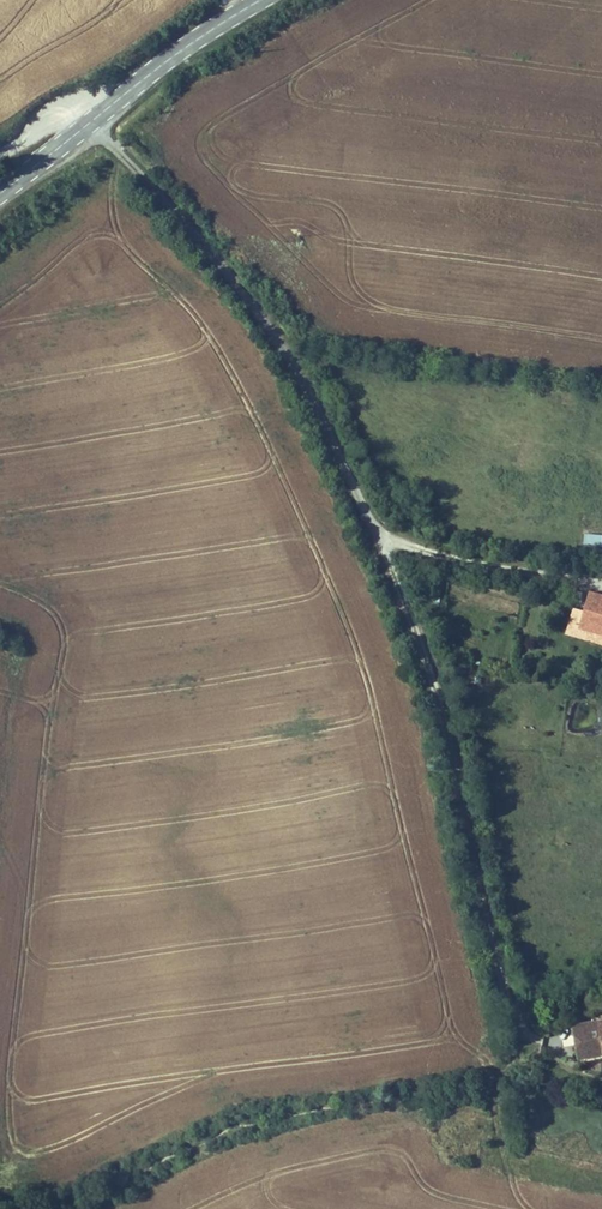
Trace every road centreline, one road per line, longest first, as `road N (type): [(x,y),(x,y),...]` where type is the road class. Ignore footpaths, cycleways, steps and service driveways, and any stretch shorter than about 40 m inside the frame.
road 1 (unclassified): [(91,122),(283,346),(380,540)]
road 2 (track): [(380,540),(432,682),(478,898),(513,1011)]
road 3 (tertiary): [(91,122),(260,0)]

